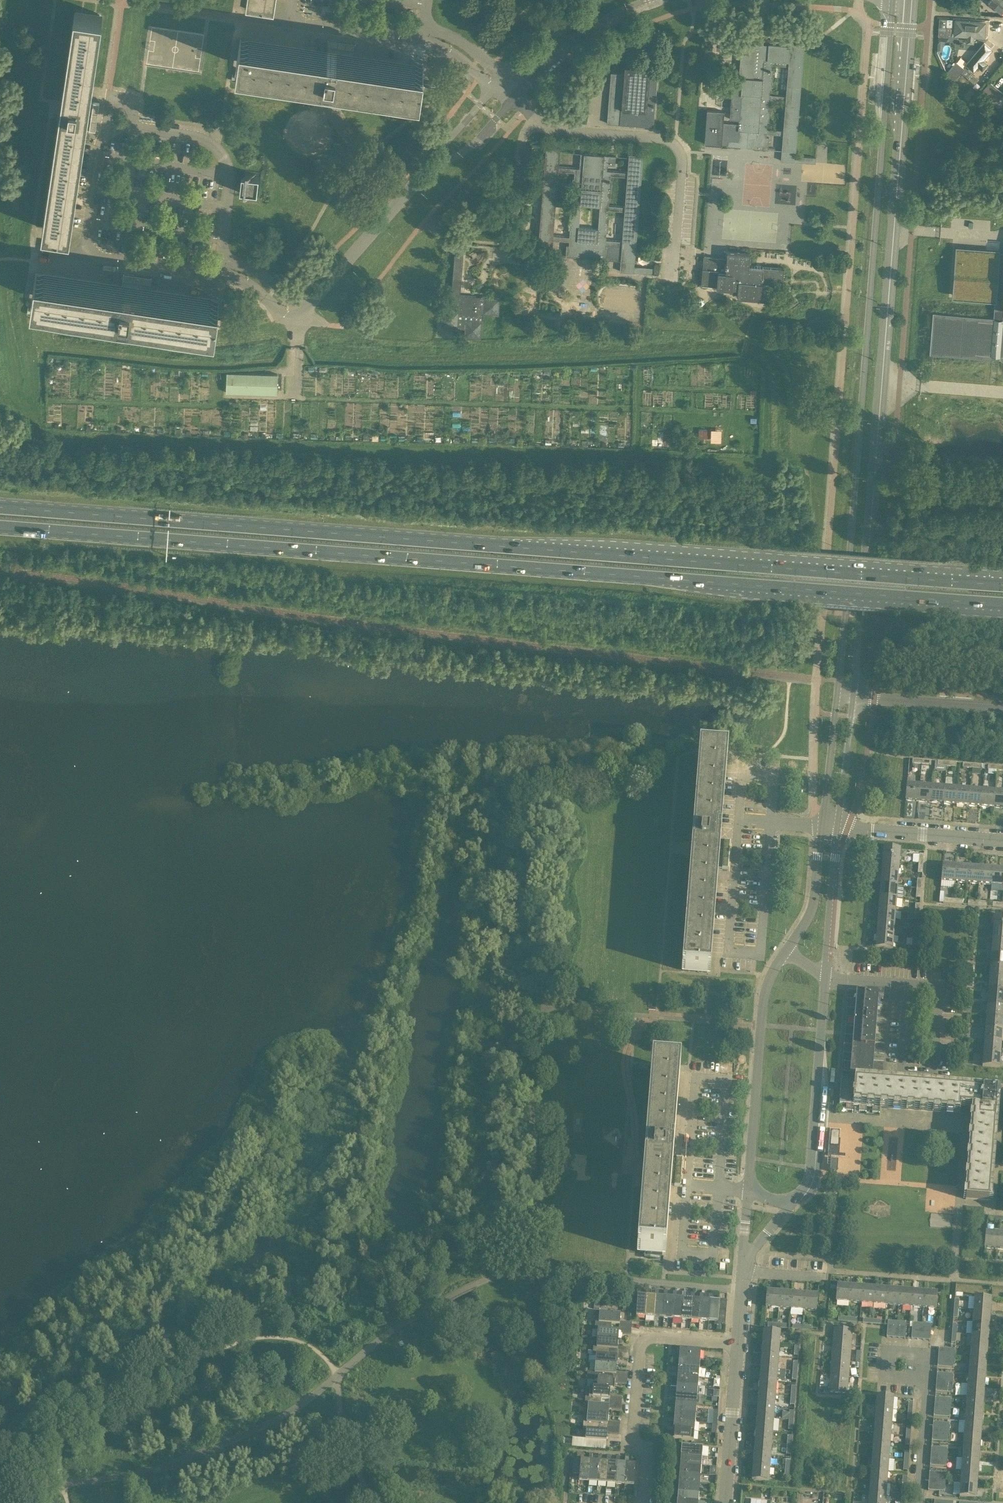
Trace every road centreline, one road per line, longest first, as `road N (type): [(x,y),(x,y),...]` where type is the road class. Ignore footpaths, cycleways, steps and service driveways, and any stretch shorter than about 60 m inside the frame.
road 1 (trunk): [(0,527),(1002,606)]
road 2 (trunk): [(1002,584),(0,507)]
road 3 (tertiary): [(854,698),(908,0)]
road 4 (tertiary): [(890,0),(837,697)]
road 5 (residential): [(224,277),(86,255),(105,126),(201,138),(218,148),(232,177),(227,260)]
road 6 (residential): [(673,279),(678,146),(556,129),(532,117)]
road 7 (residential): [(641,1502),(645,1452),(635,1431),(642,1342),(739,1345)]
road 8 (residential): [(787,951),(766,983),(748,1192)]
road 9 (residential): [(809,1176),(826,978)]
road 10 (residential): [(428,167),(305,309)]
road 11 (residential): [(514,99),(565,46),(649,0)]
road 12 (residential): [(1002,844),(836,831)]
road 13 (residential): [(727,1502),(739,1345)]
road 14 (residential): [(961,1189),(809,1176)]
road 15 (tertiary): [(854,698),(1002,711)]
road 16 (residential): [(826,978),(836,831)]
road 17 (residential): [(288,23),(422,41)]
road 18 (residential): [(836,831),(854,698)]
road 19 (residential): [(837,697),(822,830)]
road 20 (residential): [(598,0),(498,83)]
road 21 (residential): [(822,830),(814,904),(787,951)]
road 22 (residential): [(515,237),(532,117)]
road 23 (residential): [(918,1502),(927,1382)]

